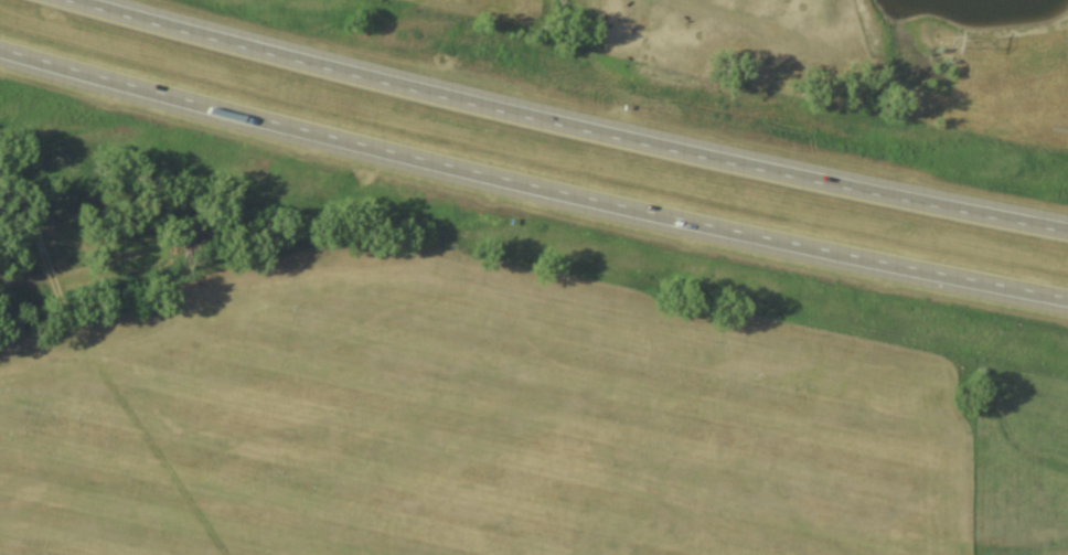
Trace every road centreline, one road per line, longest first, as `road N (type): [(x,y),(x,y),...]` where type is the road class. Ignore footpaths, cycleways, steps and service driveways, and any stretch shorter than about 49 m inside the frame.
road 1 (motorway): [(0,54),(491,179),(1067,298)]
road 2 (motorway): [(1067,232),(605,136),(71,0)]

